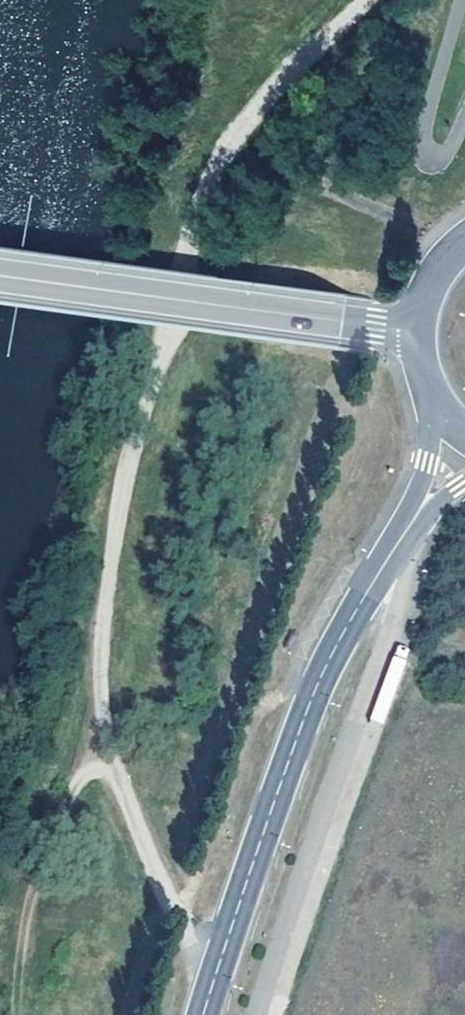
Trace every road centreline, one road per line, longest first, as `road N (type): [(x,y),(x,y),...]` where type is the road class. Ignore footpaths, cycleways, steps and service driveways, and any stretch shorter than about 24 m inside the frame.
road 1 (track): [(357,0),(235,134),(210,172),(116,506),(96,715)]
road 2 (tertiary): [(413,518),(332,646),(309,696),(203,1014)]
road 3 (tertiary): [(413,325),(0,274)]
road 4 (track): [(96,715),(21,1014)]
road 5 (track): [(208,995),(96,715)]
road 6 (tertiary): [(428,396),(427,460),(413,518)]

